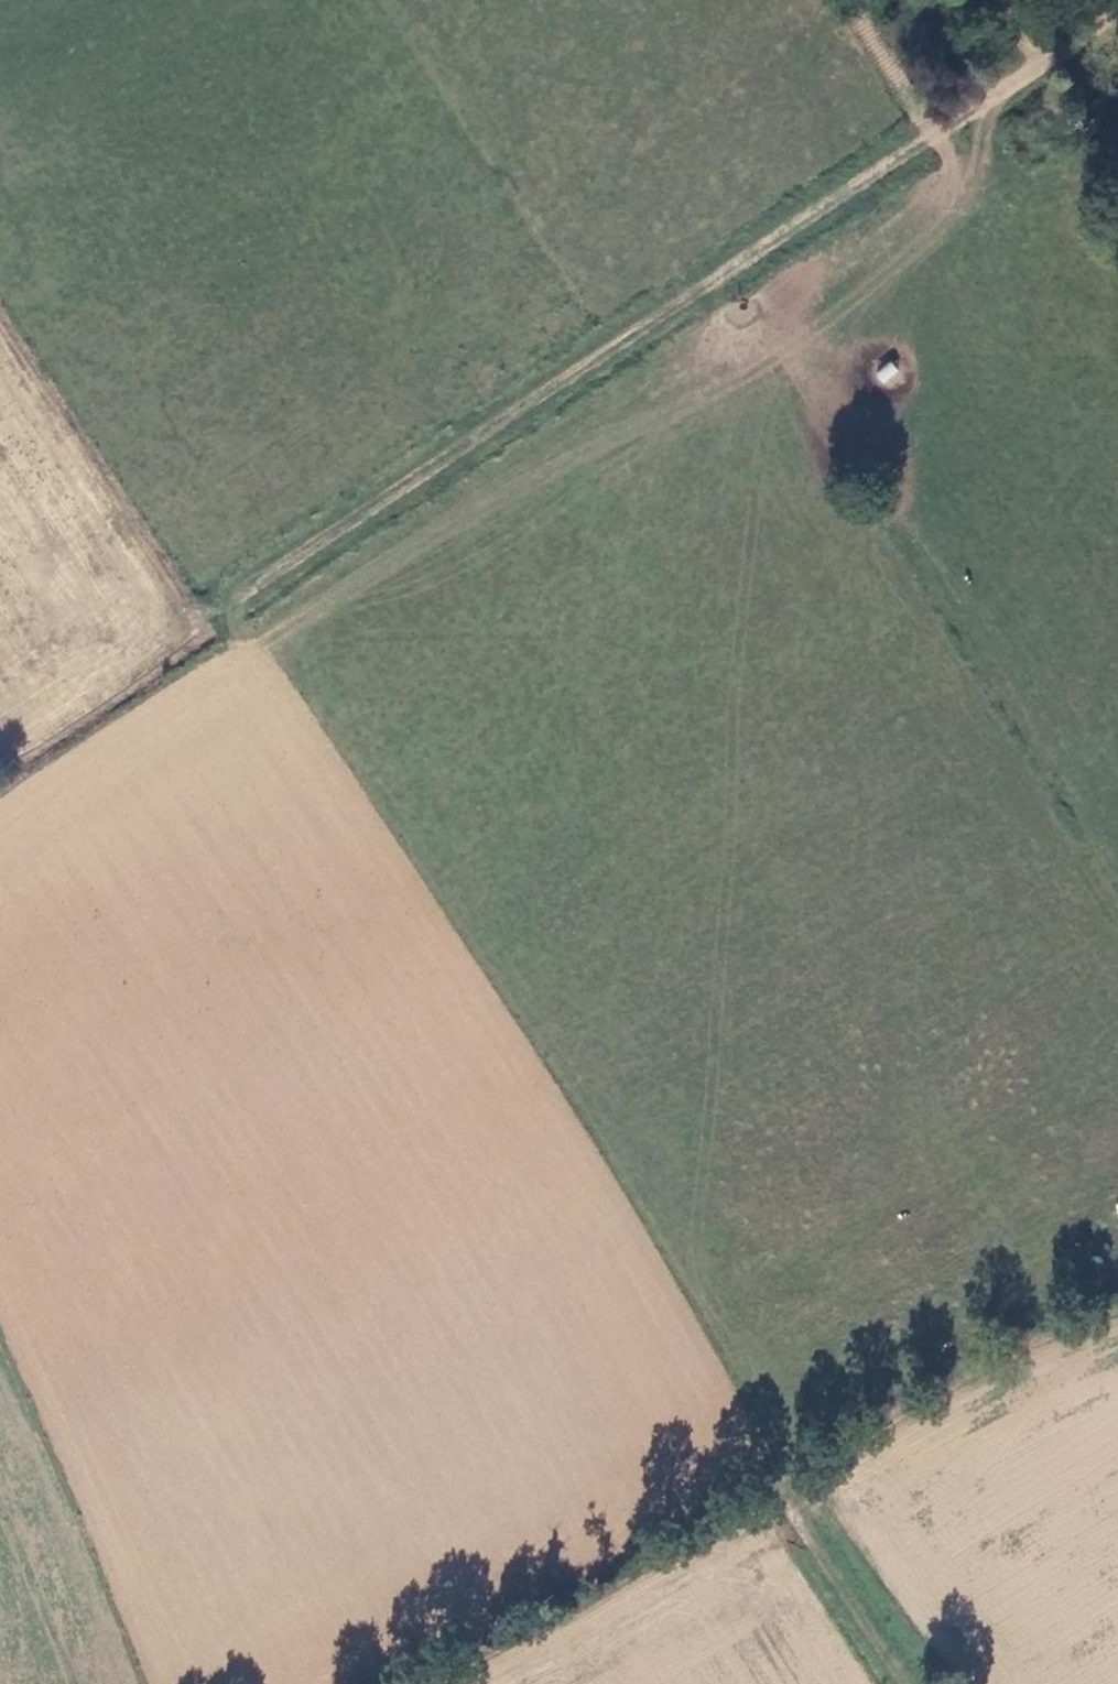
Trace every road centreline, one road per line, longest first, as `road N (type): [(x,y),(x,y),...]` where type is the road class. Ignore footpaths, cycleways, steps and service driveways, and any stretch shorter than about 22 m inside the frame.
road 1 (track): [(1117,23),(193,629)]
road 2 (track): [(896,1683),(783,1504)]

